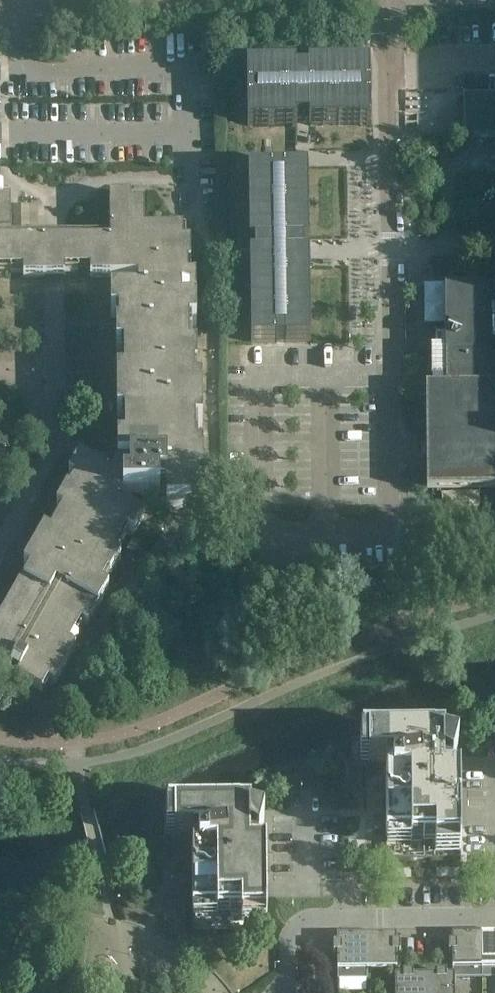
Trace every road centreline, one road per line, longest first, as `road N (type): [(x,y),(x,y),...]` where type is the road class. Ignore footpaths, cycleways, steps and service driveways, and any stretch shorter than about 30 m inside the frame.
road 1 (residential): [(287,992),(298,922),(494,916)]

